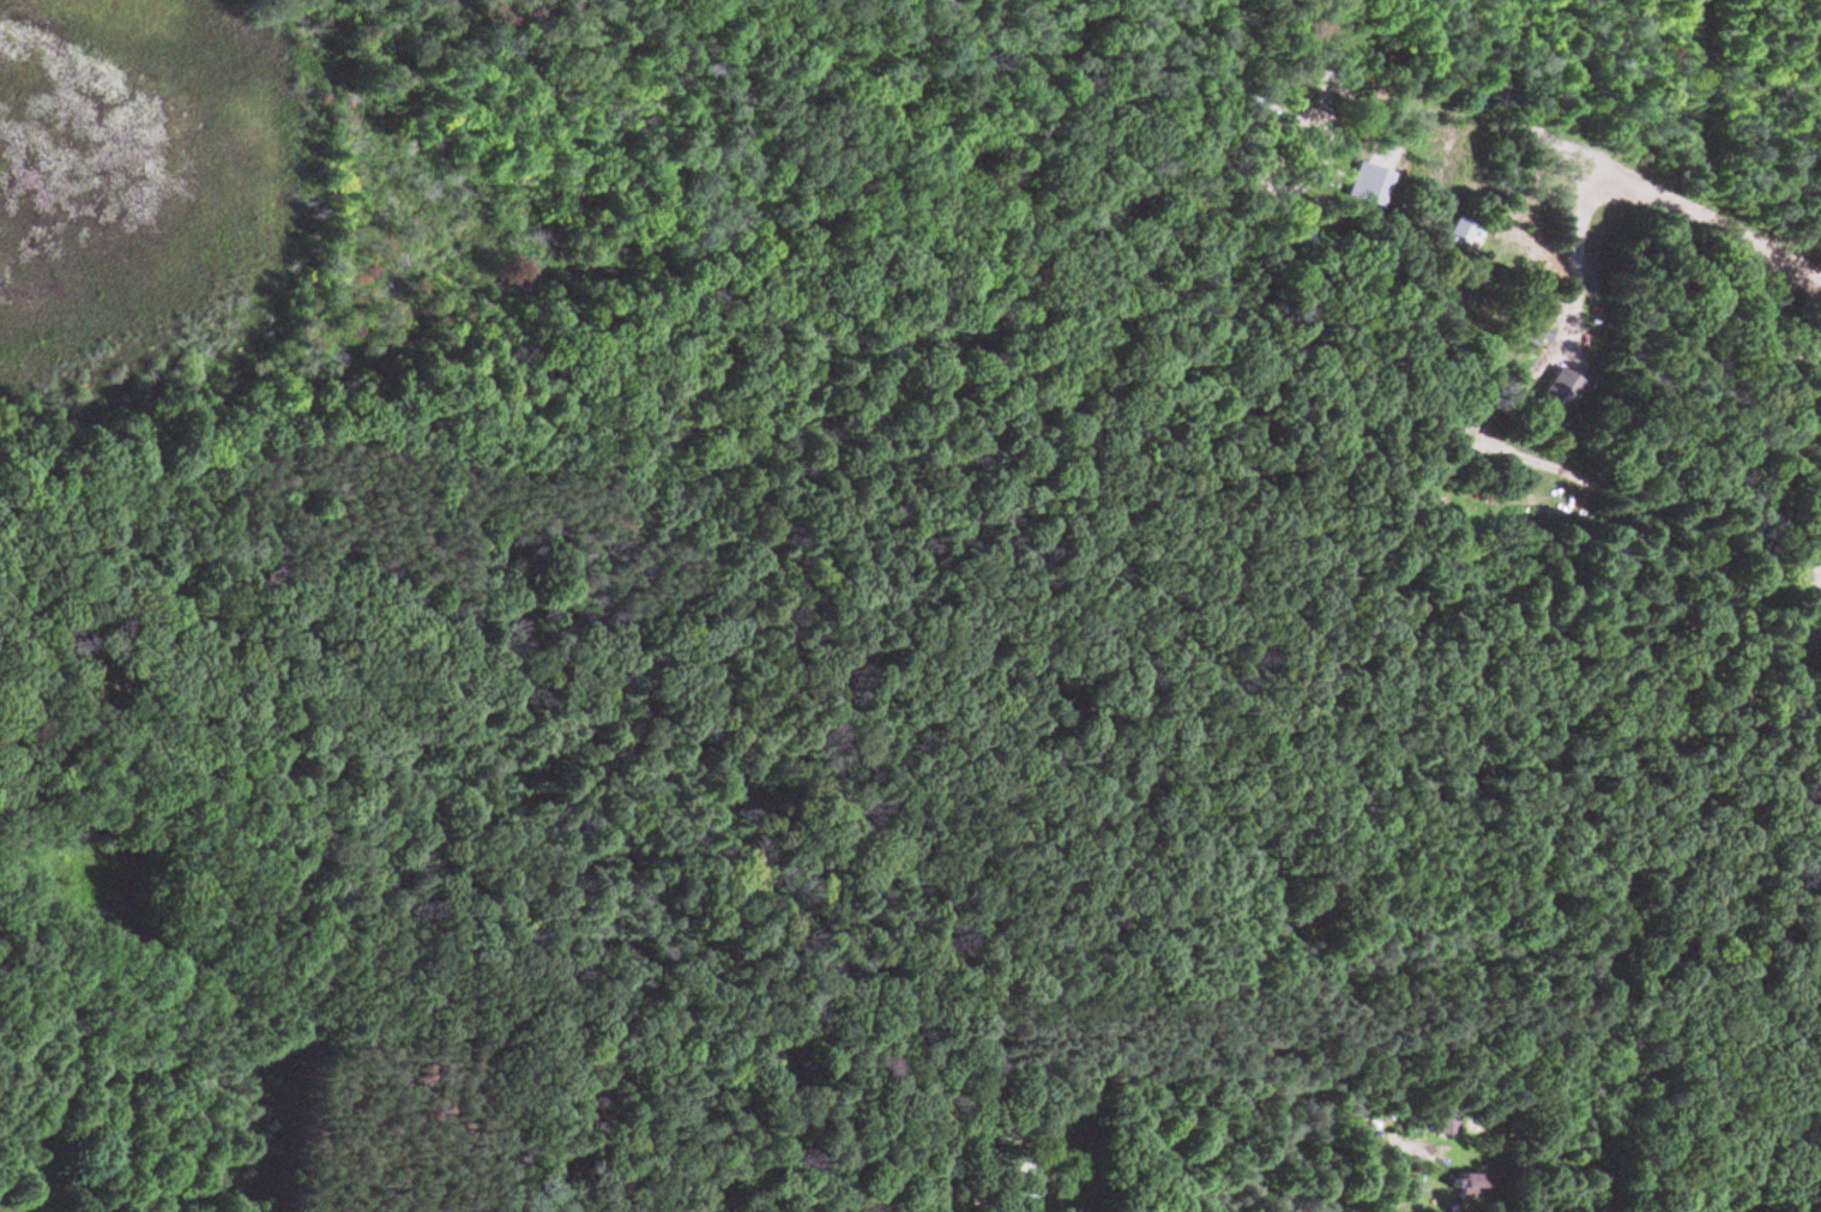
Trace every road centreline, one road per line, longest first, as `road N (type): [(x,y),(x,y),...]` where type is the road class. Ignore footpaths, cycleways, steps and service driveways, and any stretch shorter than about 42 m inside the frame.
road 1 (track): [(1436,0),(1520,110),(1820,268)]

